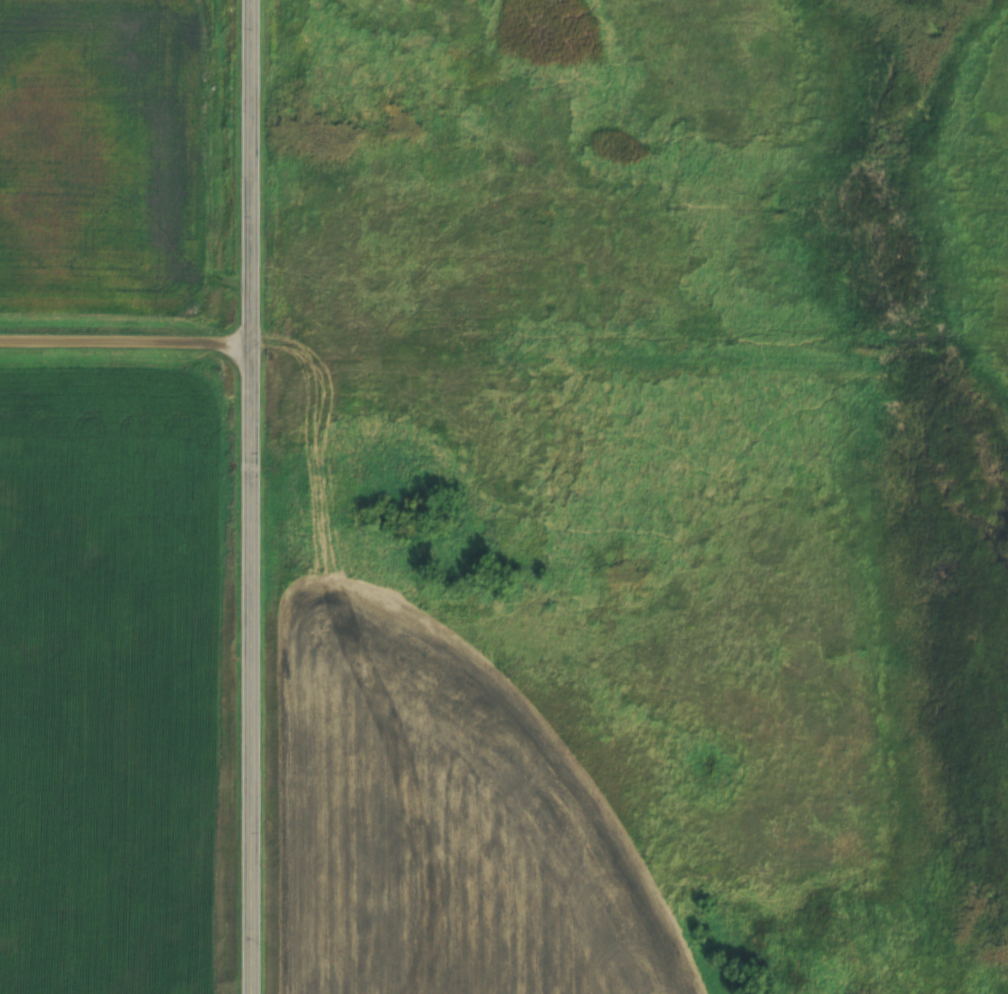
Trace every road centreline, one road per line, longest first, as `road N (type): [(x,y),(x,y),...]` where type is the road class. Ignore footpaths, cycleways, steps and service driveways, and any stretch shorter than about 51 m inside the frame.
road 1 (tertiary): [(251,993),(249,0)]
road 2 (residential): [(249,342),(0,342)]

